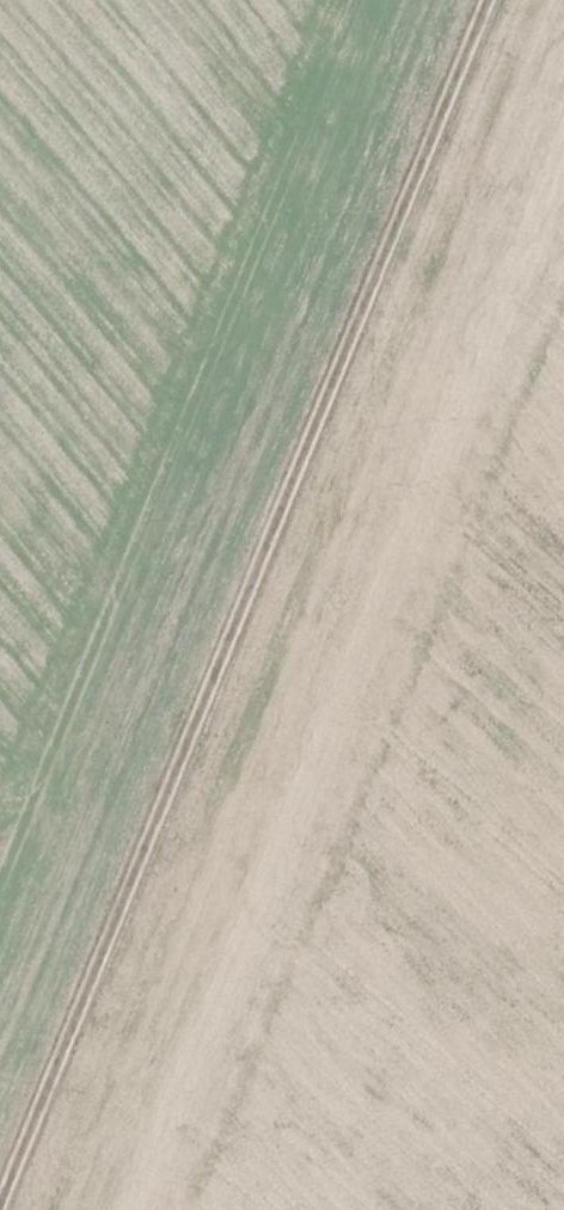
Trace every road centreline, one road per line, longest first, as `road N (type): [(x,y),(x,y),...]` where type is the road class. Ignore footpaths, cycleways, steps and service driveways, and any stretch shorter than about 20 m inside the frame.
road 1 (track): [(496,0),(3,1209)]

